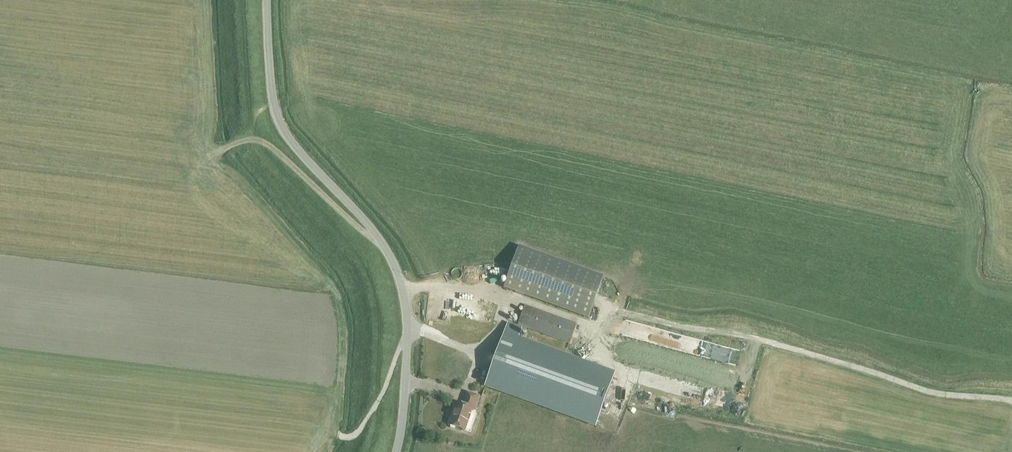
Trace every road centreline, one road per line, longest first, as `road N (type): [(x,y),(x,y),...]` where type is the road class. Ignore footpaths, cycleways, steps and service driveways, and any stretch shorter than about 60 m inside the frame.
road 1 (track): [(1011,400),(932,393),(734,334),(616,311),(604,329),(514,298),(438,285),(405,290)]
road 2 (unclassified): [(396,451),(409,336),(402,276),(387,247),(283,129),(270,85),(269,0)]
road 3 (track): [(336,437),(354,437),(362,427),(409,336),(487,354)]
road 4 (track): [(218,152),(241,140),(265,143),(387,247)]

